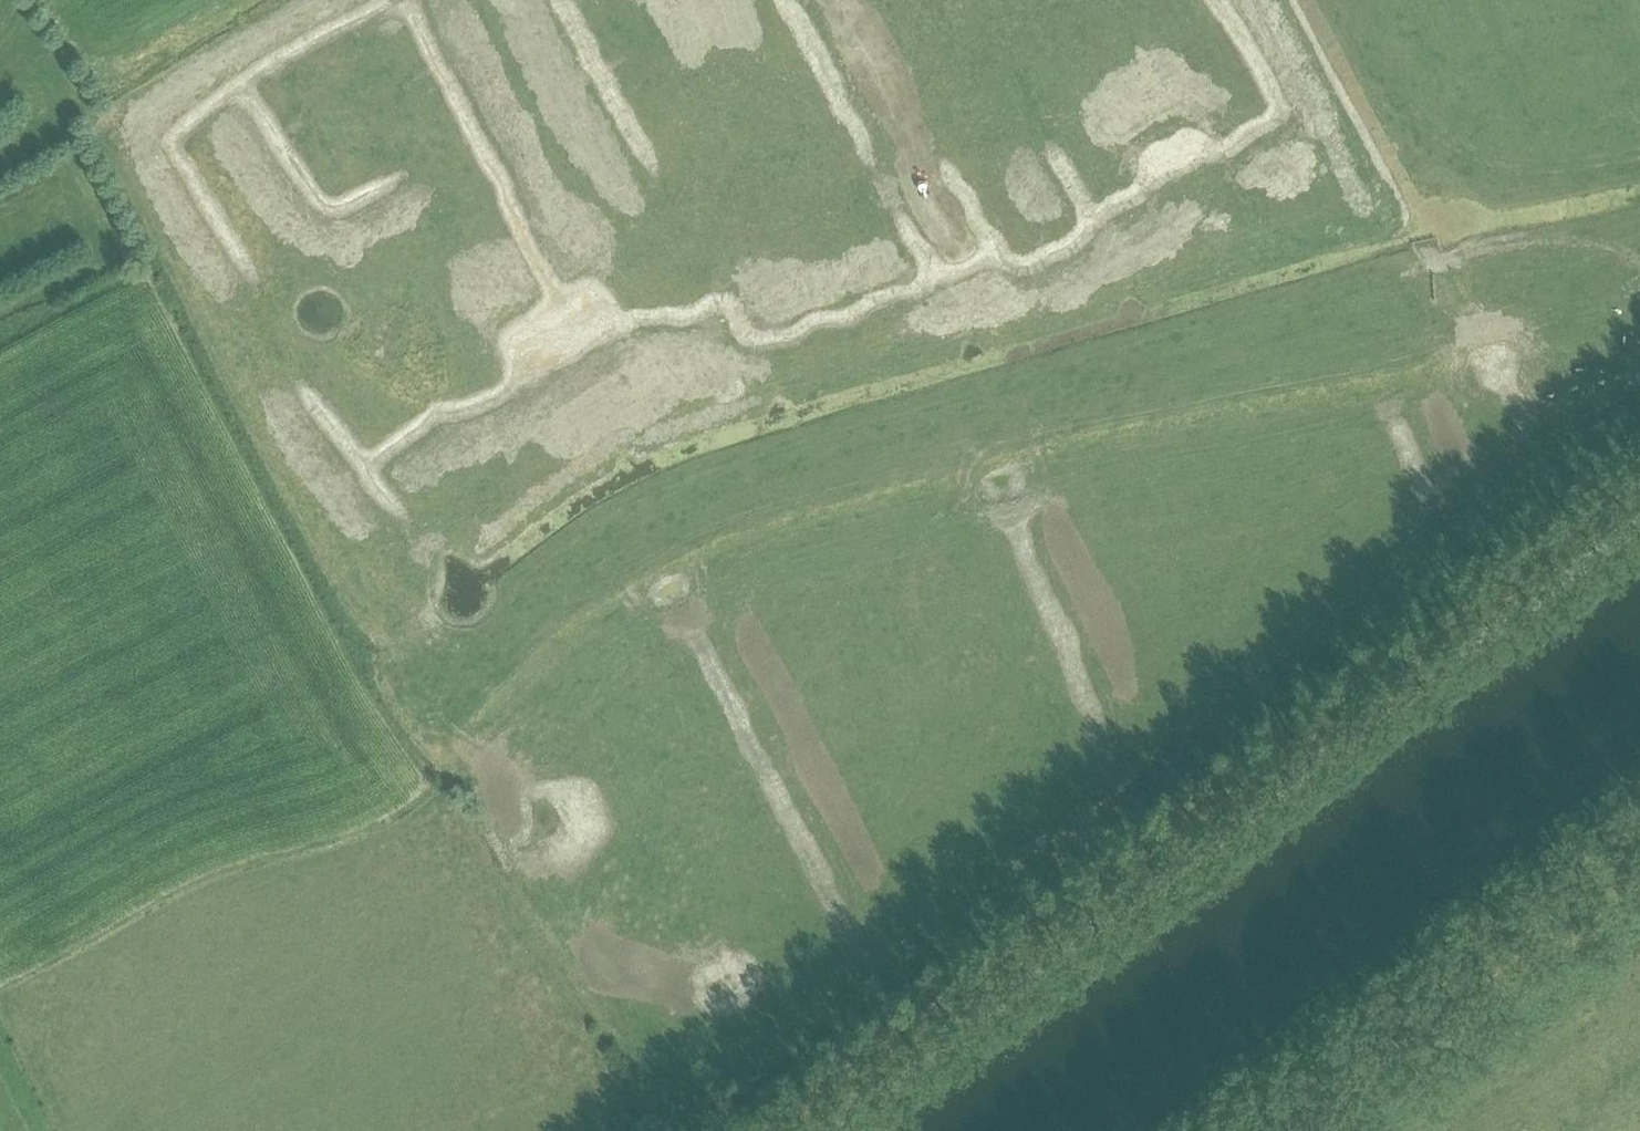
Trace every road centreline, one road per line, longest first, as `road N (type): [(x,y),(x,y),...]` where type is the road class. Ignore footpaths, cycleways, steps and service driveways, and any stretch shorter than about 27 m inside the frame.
road 1 (unclassified): [(1639,522),(828,1130)]

